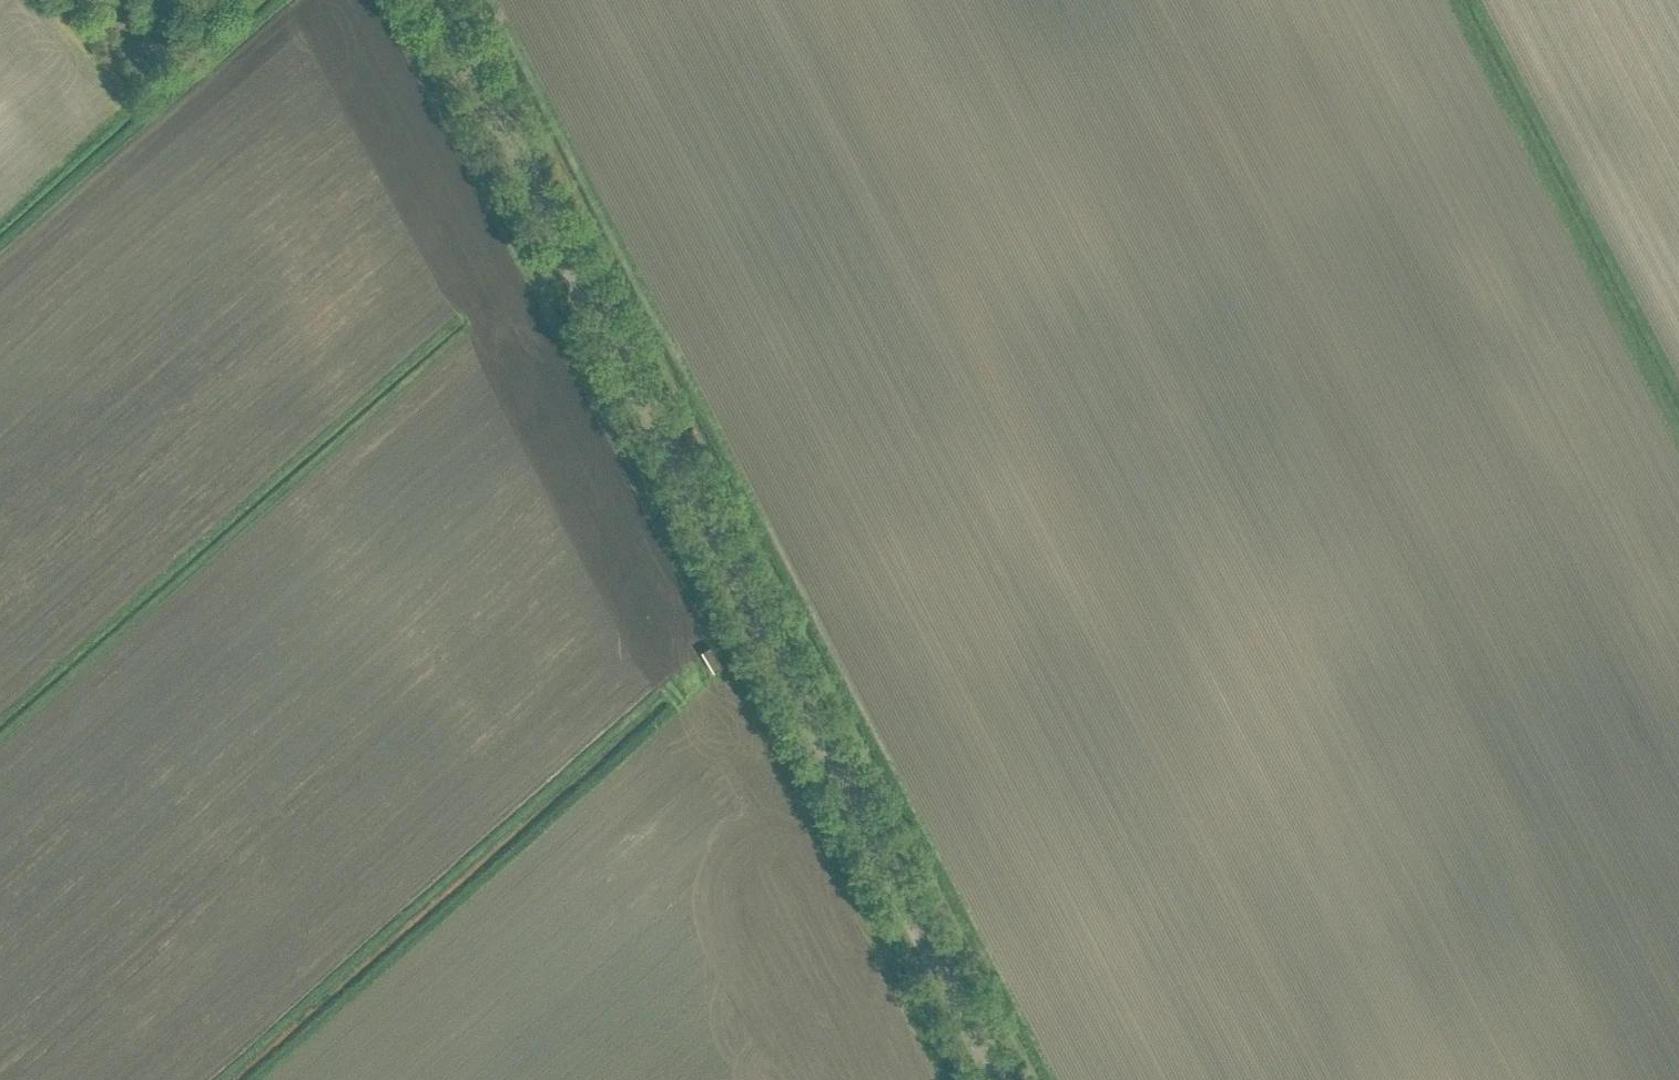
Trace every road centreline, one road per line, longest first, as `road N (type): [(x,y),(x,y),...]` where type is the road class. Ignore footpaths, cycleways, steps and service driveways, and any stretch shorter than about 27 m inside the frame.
road 1 (tertiary): [(1010,1079),(445,0)]

